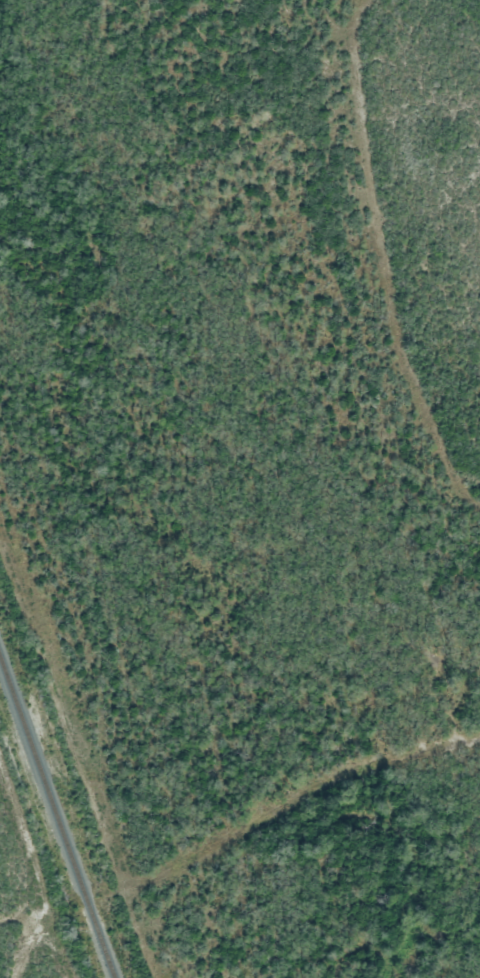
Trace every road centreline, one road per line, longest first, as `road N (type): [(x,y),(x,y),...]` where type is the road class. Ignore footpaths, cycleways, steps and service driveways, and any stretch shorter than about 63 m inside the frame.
road 1 (track): [(479,642),(157,895),(0,911)]

